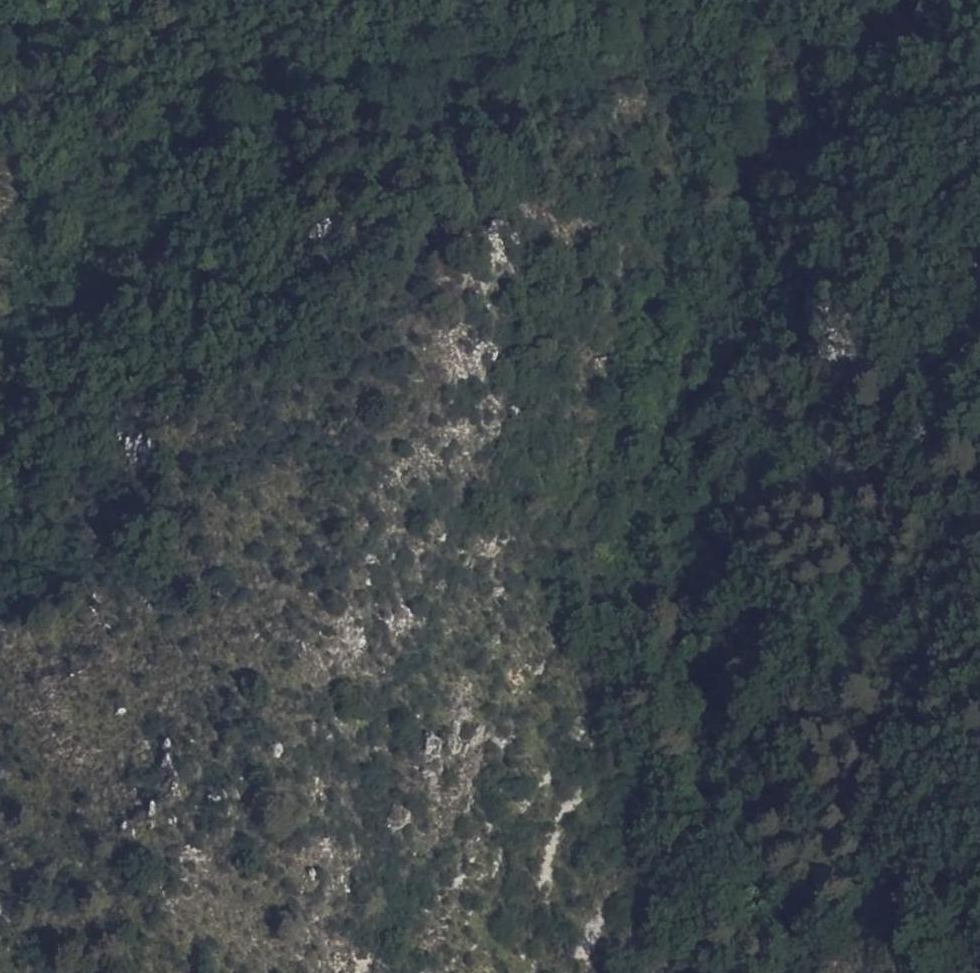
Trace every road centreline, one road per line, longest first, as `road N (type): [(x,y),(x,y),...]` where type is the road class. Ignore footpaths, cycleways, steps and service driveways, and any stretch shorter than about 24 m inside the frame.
road 1 (track): [(147,0),(176,32),(314,47),(537,32),(608,0)]
road 2 (track): [(176,32),(0,108)]

